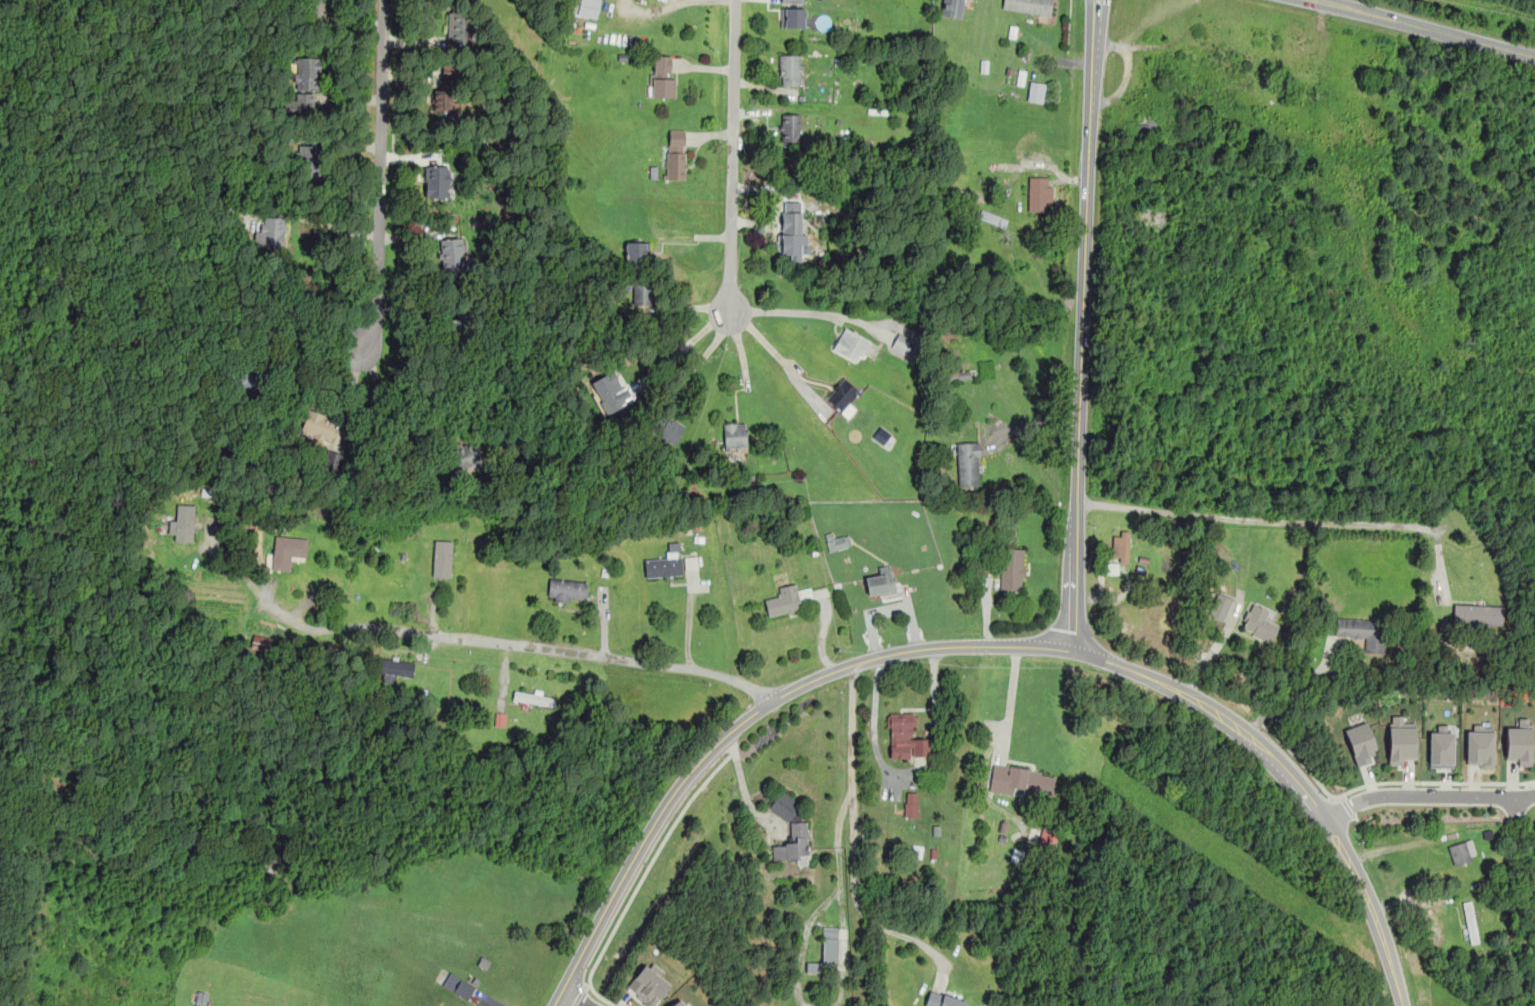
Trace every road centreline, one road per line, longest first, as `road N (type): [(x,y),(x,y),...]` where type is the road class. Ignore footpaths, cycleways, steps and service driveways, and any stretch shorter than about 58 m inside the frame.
road 1 (tertiary): [(553,1005),(680,783),(747,717),(803,683),(886,655),(987,645),(1068,649)]
road 2 (tertiary): [(1068,649),(1096,0)]
road 3 (residential): [(771,701),(726,676),(686,668),(380,626),(324,632),(292,625),(222,557)]
road 4 (tertiary): [(1403,1005),(1361,884),(1299,787),(1245,733),(1169,687),(1068,649)]
road 5 (residential): [(1432,525),(1246,518),(1077,500)]
road 6 (residential): [(383,0),(378,313),(359,351)]
road 7 (residential): [(736,0),(729,317)]
road 8 (residential): [(853,665),(849,752),(862,912)]
road 9 (secondary): [(1315,0),(1534,58)]
road 10 (residential): [(1323,820),(1370,797),(1534,795)]

